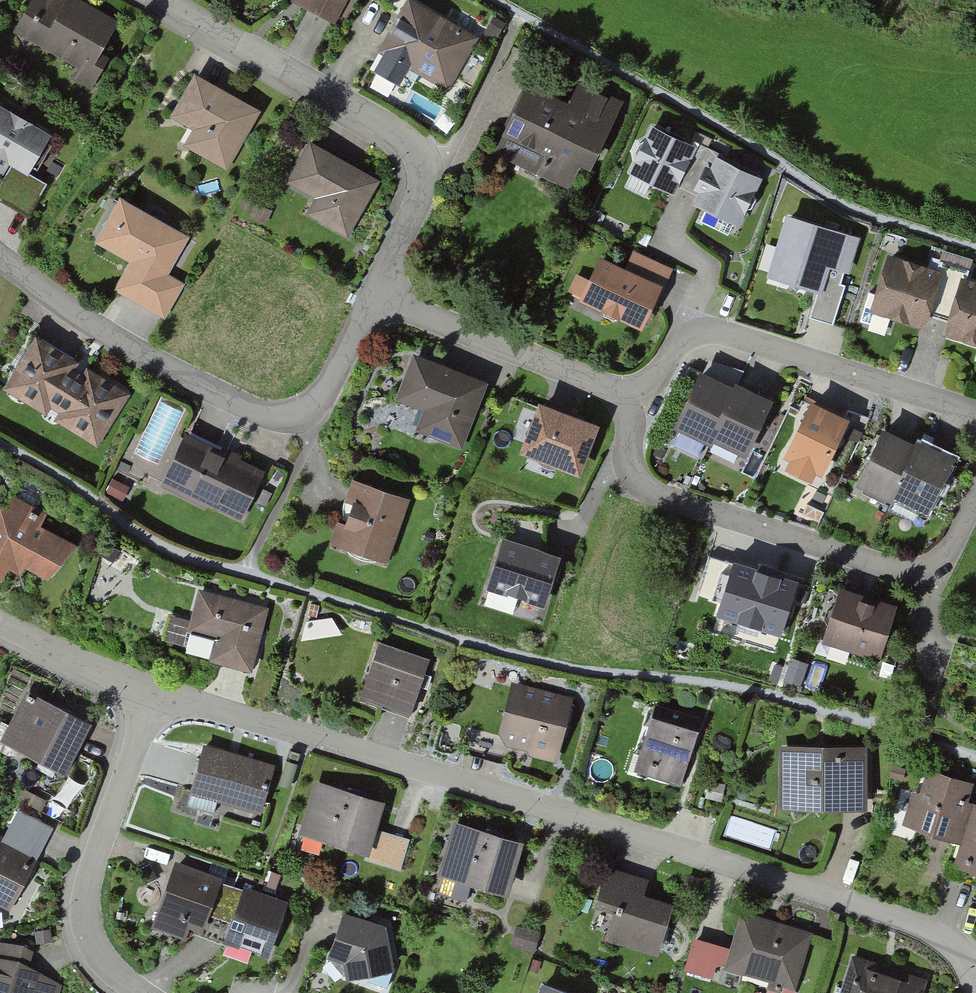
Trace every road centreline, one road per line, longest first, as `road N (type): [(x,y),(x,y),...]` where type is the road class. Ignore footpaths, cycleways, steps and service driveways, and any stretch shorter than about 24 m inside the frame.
road 1 (residential): [(153,691),(918,924),(964,955),(975,988)]
road 2 (residential): [(376,292),(321,404),(293,418),(255,411),(148,362),(0,258)]
road 3 (residential): [(619,392),(630,430),(630,471),(656,494),(898,570),(940,560),(975,496)]
road 4 (residential): [(160,0),(417,147),(426,165),(421,195),(376,292)]
road 5 (residential): [(975,415),(717,330),(694,330),(634,390)]
road 6 (residential): [(153,691),(87,908),(101,958),(142,992)]
road 7 (residential): [(619,392),(376,292)]
road 8 (residential): [(0,625),(153,691)]

